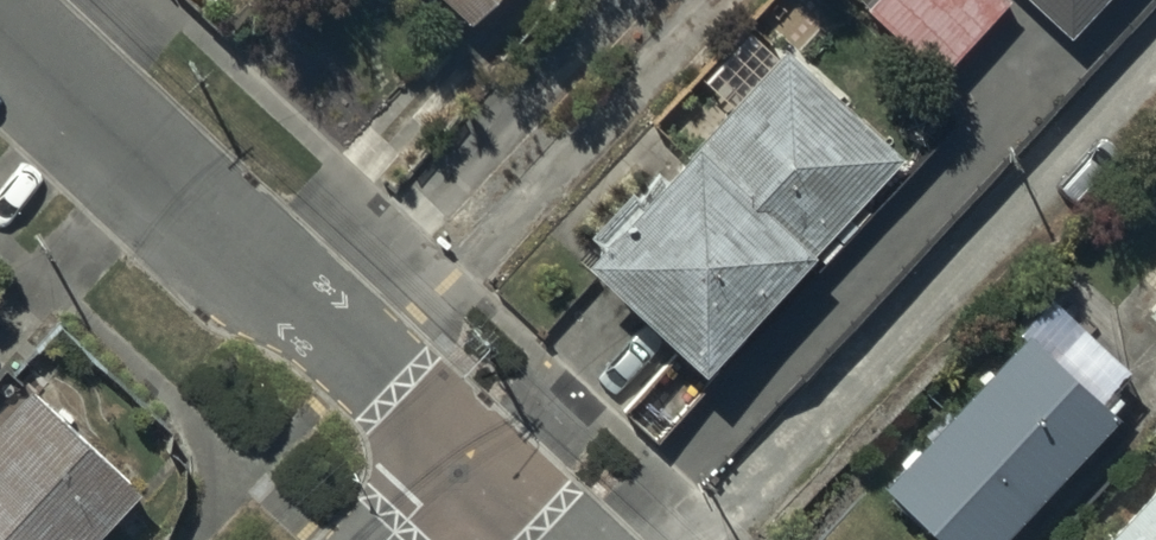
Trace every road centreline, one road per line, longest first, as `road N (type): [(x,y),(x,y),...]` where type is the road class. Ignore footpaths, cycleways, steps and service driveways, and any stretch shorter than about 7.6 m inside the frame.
road 1 (residential): [(0,21),(471,454)]
road 2 (residential): [(471,454),(561,539)]

